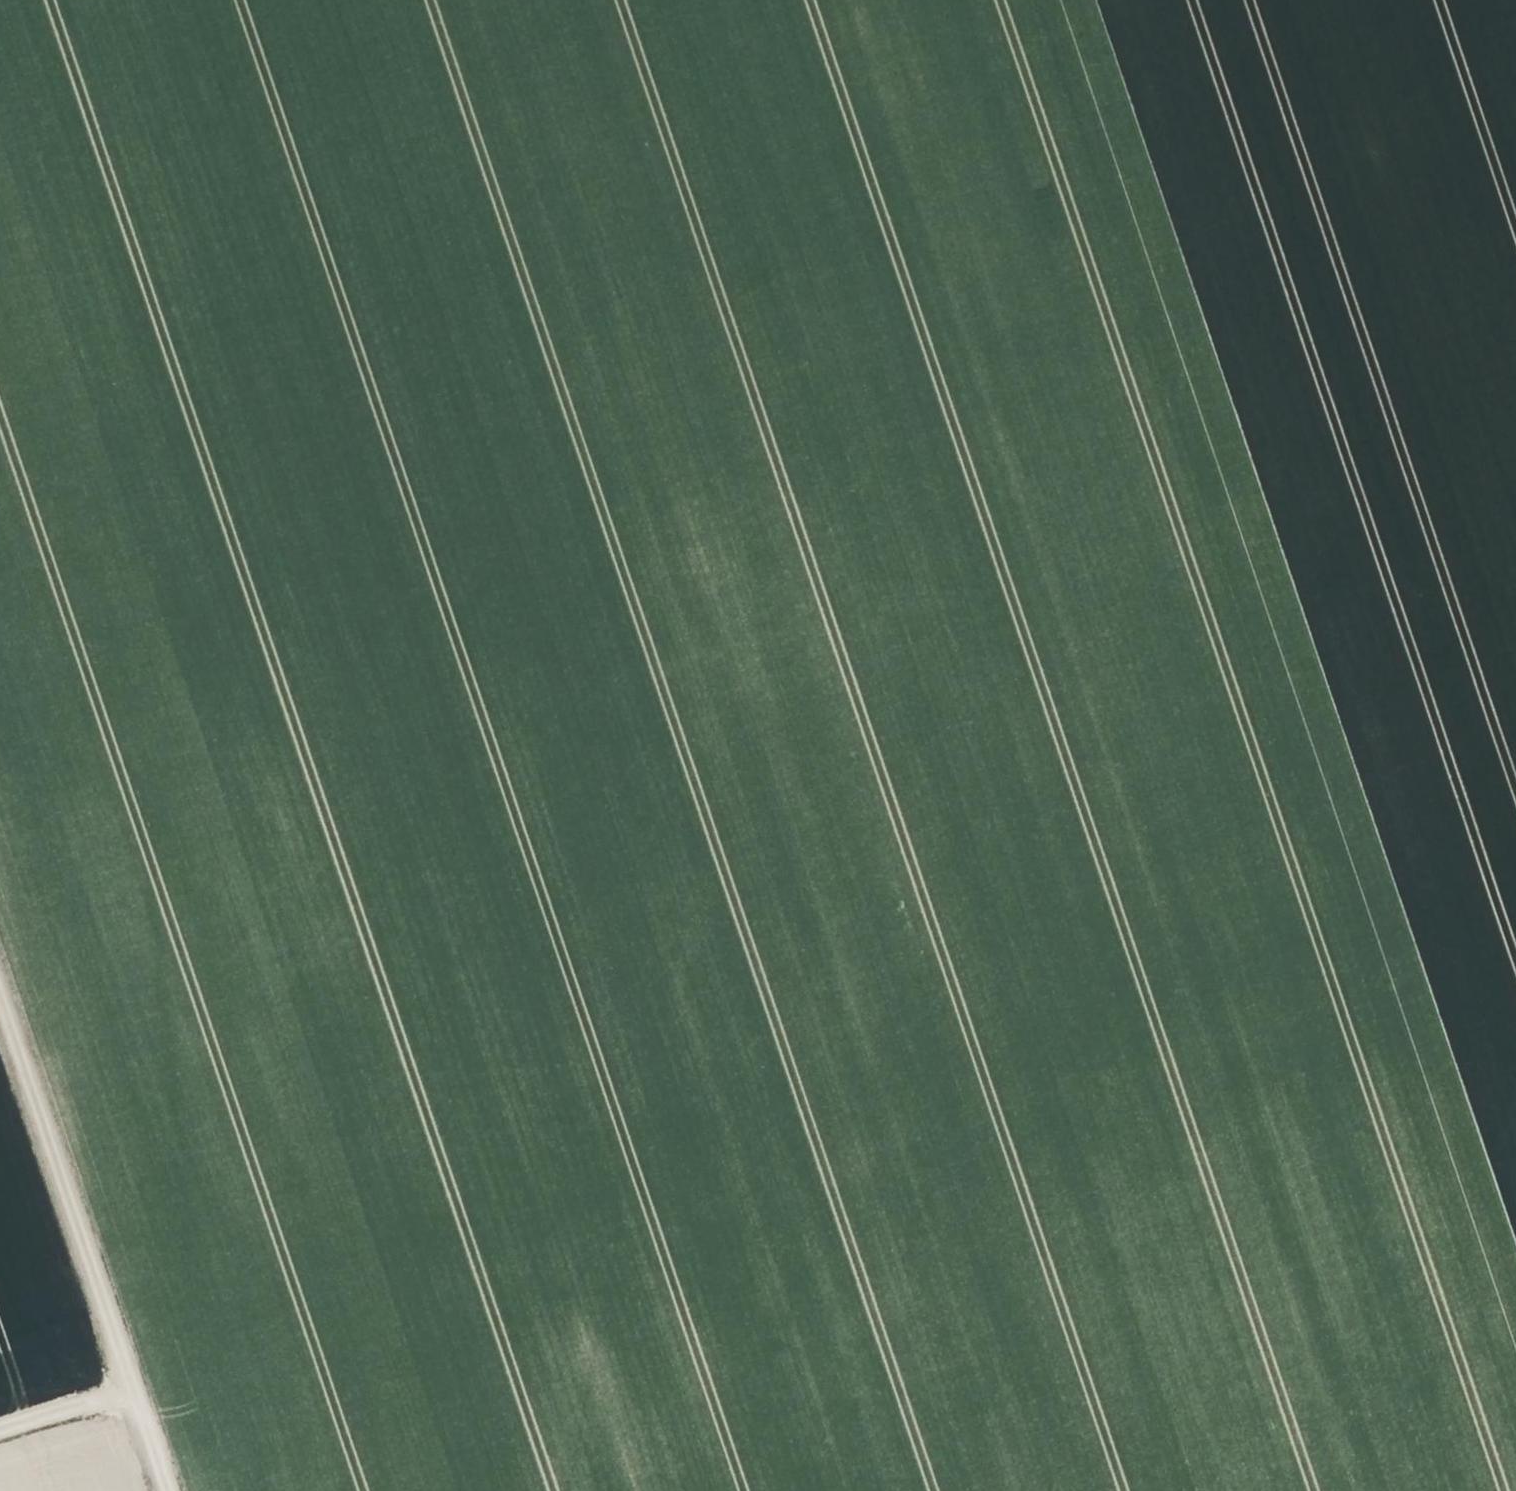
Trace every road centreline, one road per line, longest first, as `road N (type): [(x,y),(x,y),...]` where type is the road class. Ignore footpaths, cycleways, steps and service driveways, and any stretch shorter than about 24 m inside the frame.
road 1 (track): [(0,1003),(132,1391)]
road 2 (track): [(0,1433),(132,1391)]

